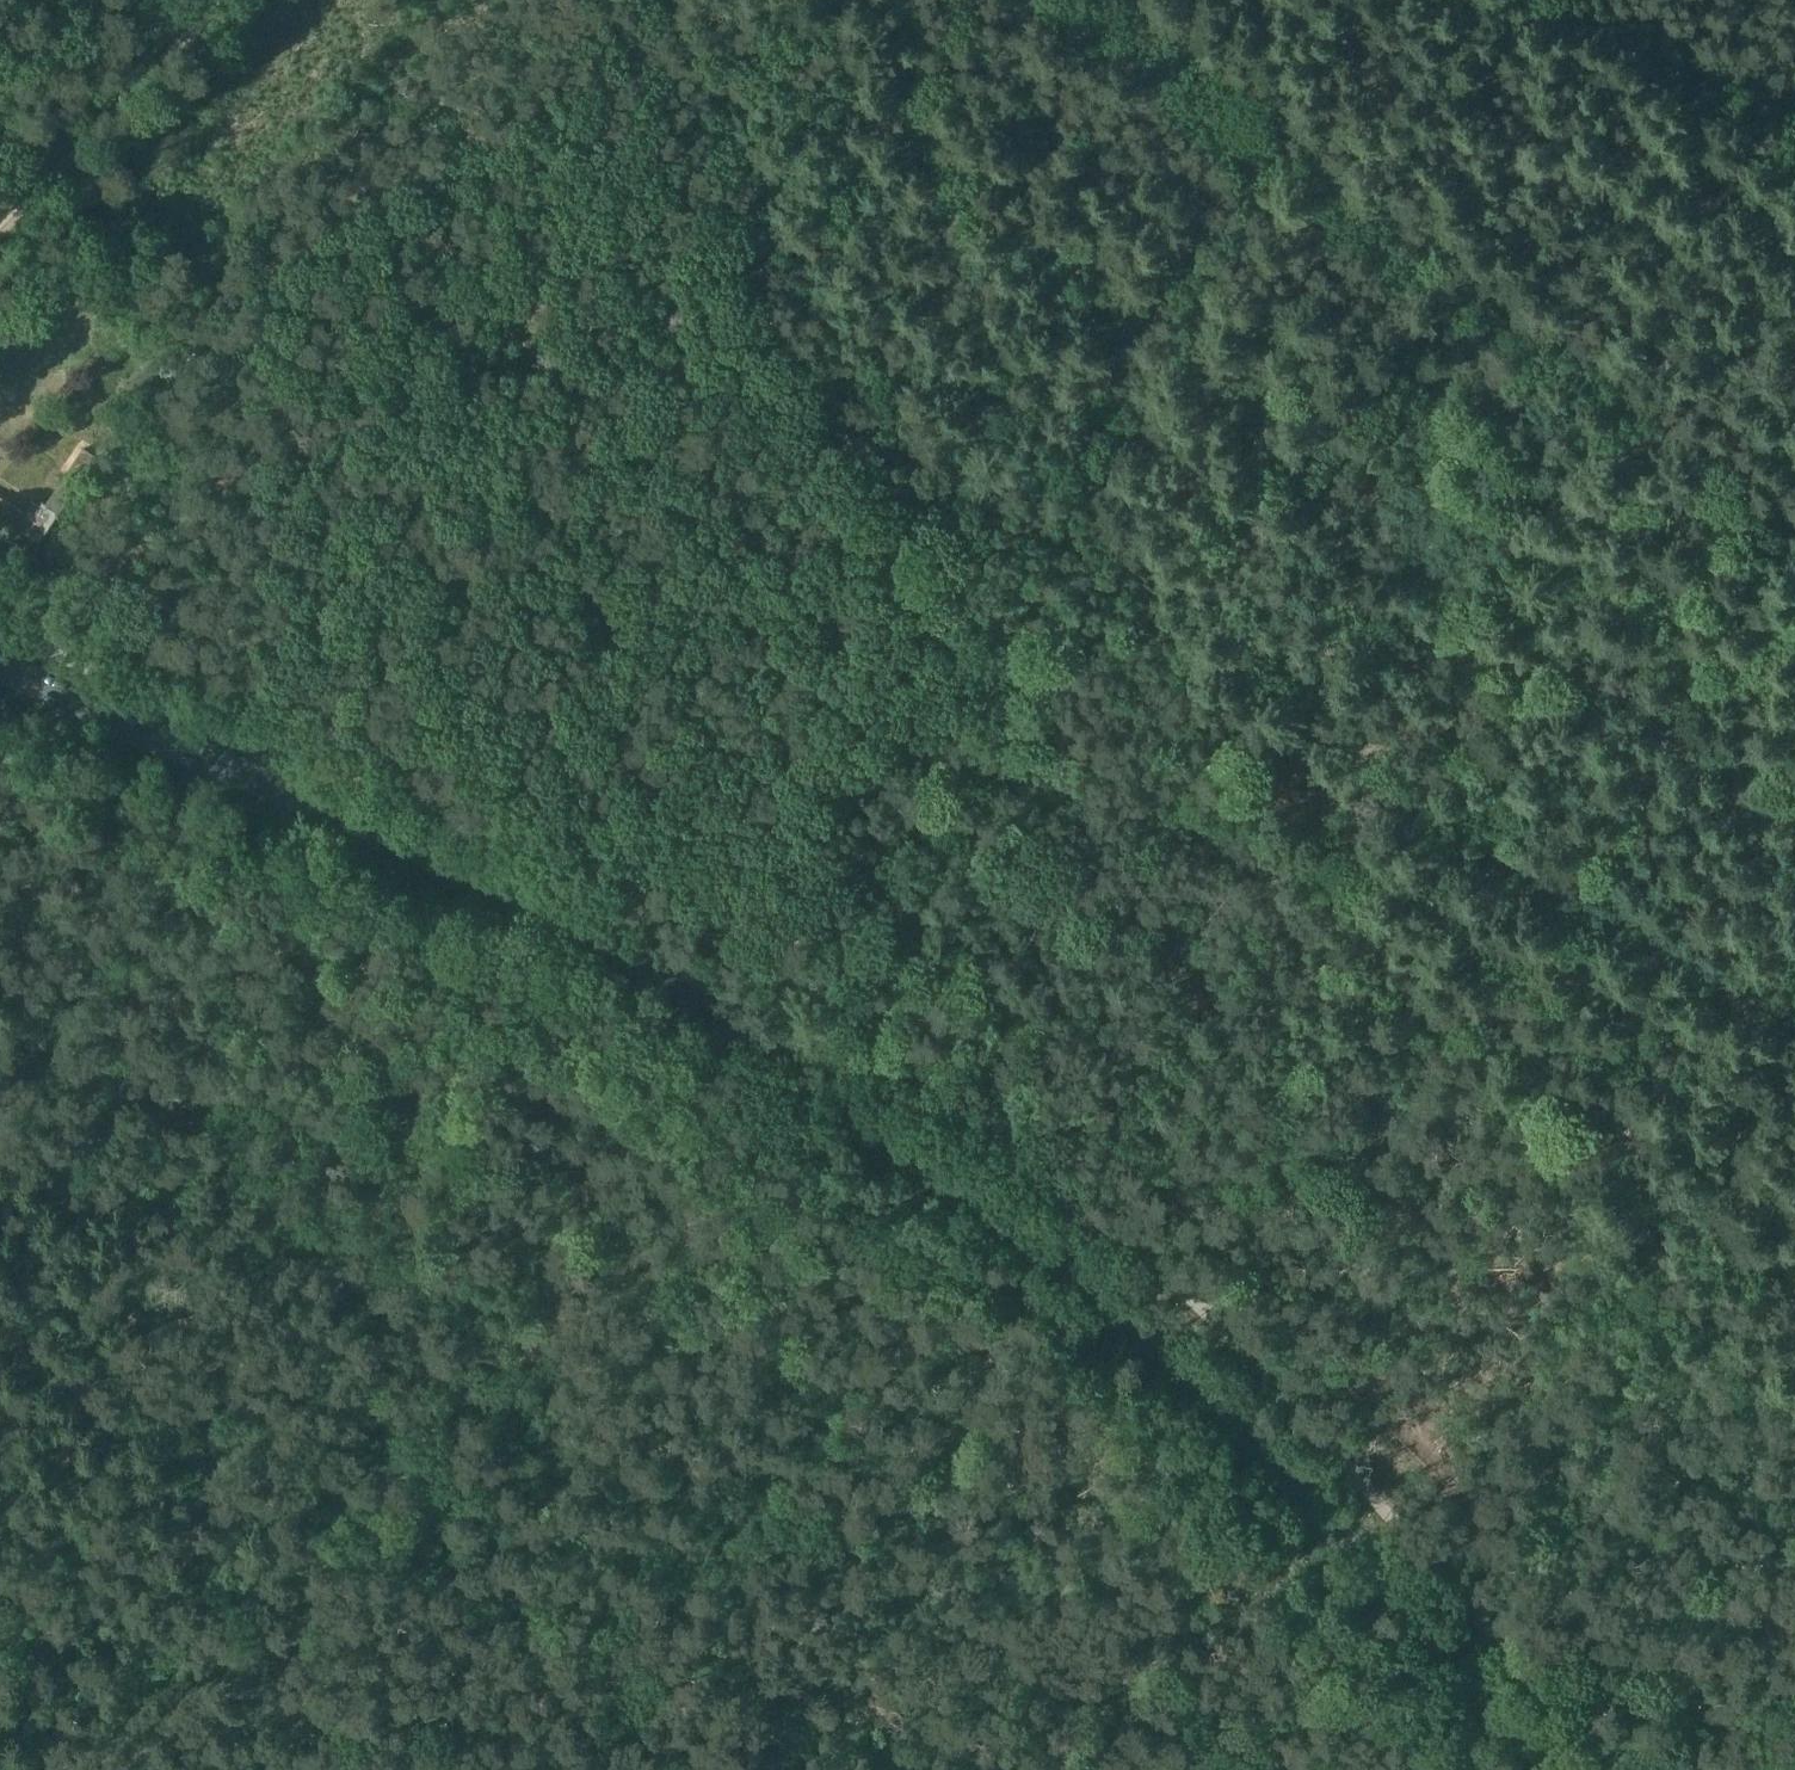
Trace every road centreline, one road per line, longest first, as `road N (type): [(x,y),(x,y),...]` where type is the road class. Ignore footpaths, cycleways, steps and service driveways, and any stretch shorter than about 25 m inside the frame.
road 1 (secondary): [(1581,1769),(1278,1451),(949,1174),(639,955),(0,660)]
road 2 (track): [(1794,559),(1237,129)]
road 3 (track): [(0,229),(222,0)]
road 4 (track): [(1794,126),(1773,87),(1623,0)]
road 5 (track): [(1385,0),(1305,54),(1237,129)]

